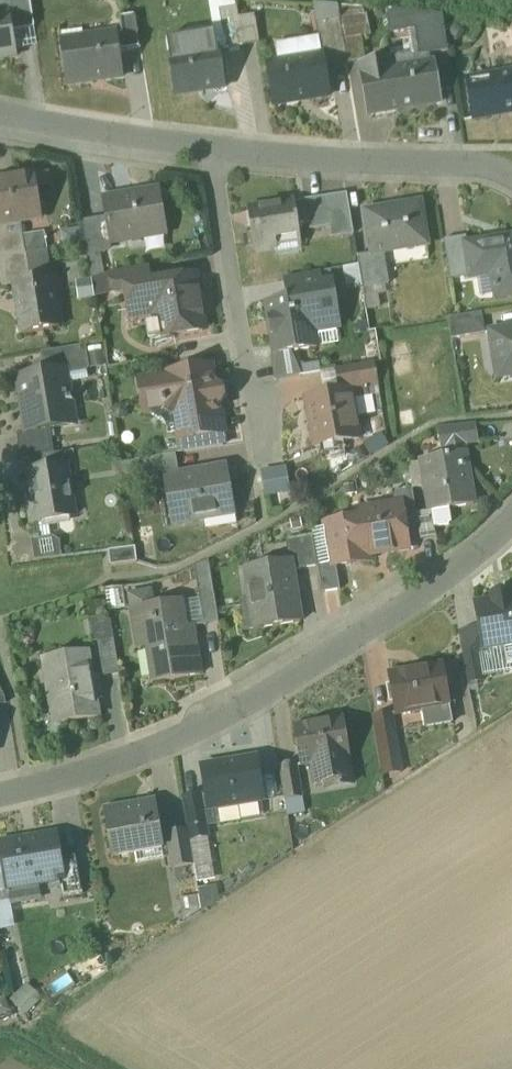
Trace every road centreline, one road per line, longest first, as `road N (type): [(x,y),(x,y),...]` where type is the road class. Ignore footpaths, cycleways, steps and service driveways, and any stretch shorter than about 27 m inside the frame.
road 1 (residential): [(0,797),(202,729),(334,654),(511,522)]
road 2 (residential): [(511,182),(446,166),(216,158)]
road 3 (residential): [(216,158),(262,436)]
road 4 (residential): [(216,158),(0,121)]

